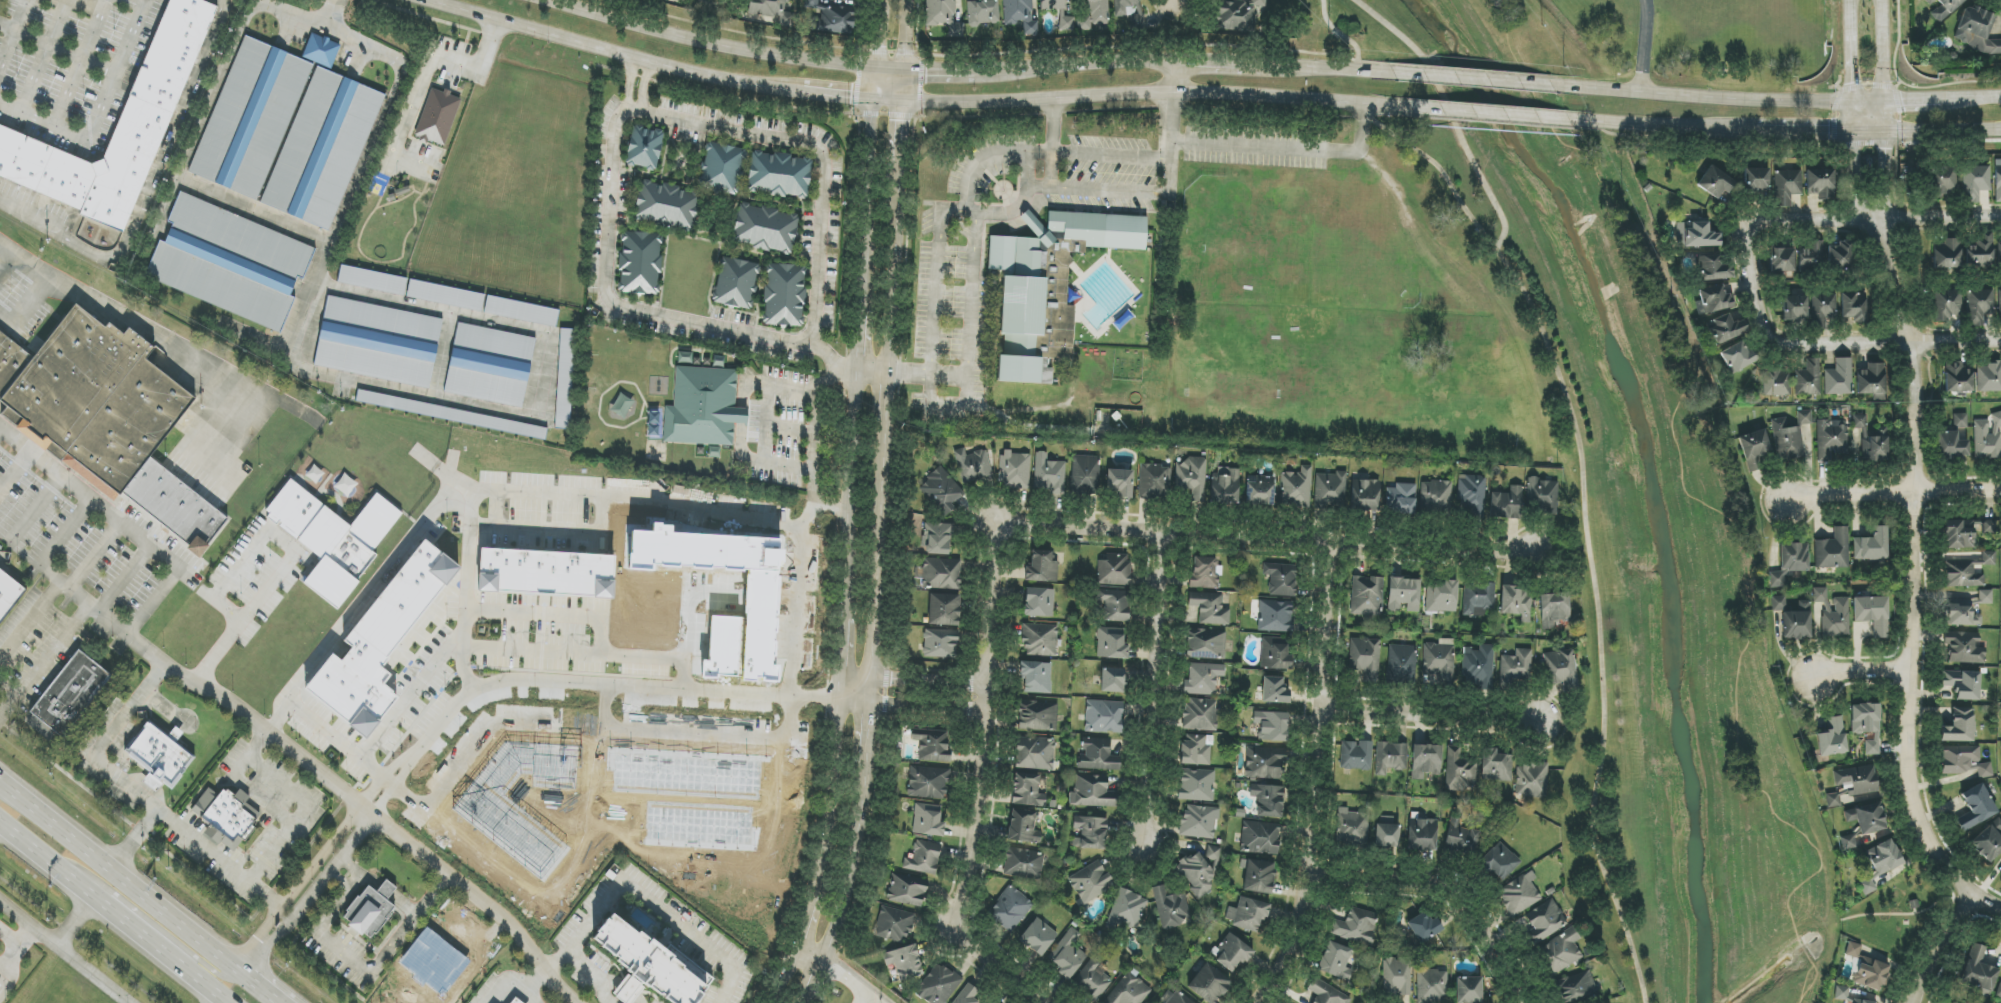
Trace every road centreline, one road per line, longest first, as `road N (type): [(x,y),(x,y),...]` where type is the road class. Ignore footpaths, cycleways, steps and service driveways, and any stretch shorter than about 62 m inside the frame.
road 1 (residential): [(805,1002),(850,874),(873,708),(906,0)]
road 2 (residential): [(873,70),(834,783),(800,951),(774,1002)]
road 3 (residential): [(1905,397),(1911,492),(1904,798),(1968,883),(2000,898)]
road 4 (residential): [(997,524),(1538,554)]
road 5 (secondary): [(870,99),(1161,93),(1411,108)]
road 6 (residential): [(997,524),(980,794),(954,933),(1046,1002)]
road 7 (residential): [(1257,1002),(1291,946),(1307,873),(1331,542)]
road 8 (secondary): [(428,0),(730,83),(801,93)]
road 9 (secondary): [(873,70),(806,67),(522,0)]
road 10 (residential): [(1169,533),(1142,840)]
road 11 (secondary): [(1857,106),(1551,85)]
road 12 (primary): [(241,972),(0,783)]
road 13 (residential): [(1307,873),(1454,889),(1527,1002)]
road 14 (residential): [(2000,216),(1748,219)]
road 15 (residential): [(1319,707),(1540,724)]
road 16 (residential): [(2000,490),(1787,492)]
road 17 (residential): [(1793,336),(2000,336)]
road 18 (secondary): [(1173,66),(980,72)]
road 19 (secondary): [(1567,120),(1758,131)]
road 20 (residential): [(1877,219),(1905,397)]
road 21 (secondary): [(1551,85),(1392,74)]
road 22 (secondary): [(1411,108),(1567,120)]
road 23 (secondary): [(1392,74),(1237,67)]
road 24 (secondary): [(1857,131),(2000,130)]
road 25 (residential): [(984,688),(842,676)]
road 26 (residential): [(841,706),(982,716)]
road 27 (residential): [(1968,883),(1922,957),(1908,1002)]
road 28 (residential): [(1857,106),(1854,186),(1877,219)]

